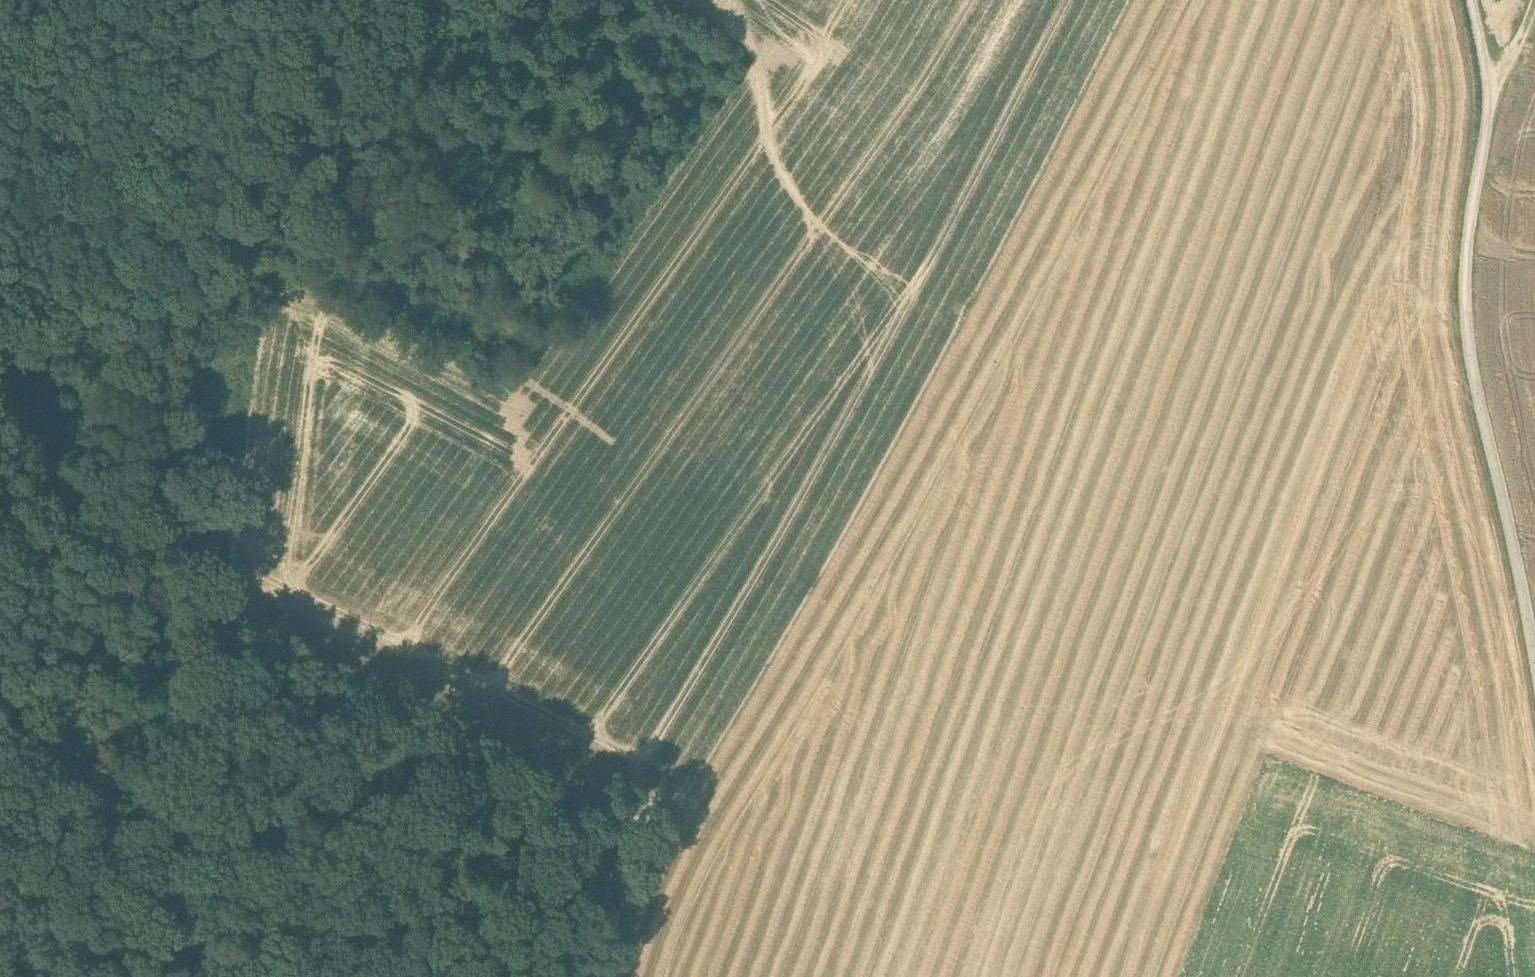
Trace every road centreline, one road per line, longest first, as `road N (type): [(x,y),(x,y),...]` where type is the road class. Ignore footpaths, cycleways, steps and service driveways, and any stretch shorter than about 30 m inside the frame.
road 1 (unclassified): [(1534,661),(1466,323),(1466,253),(1489,87),(1470,0)]

